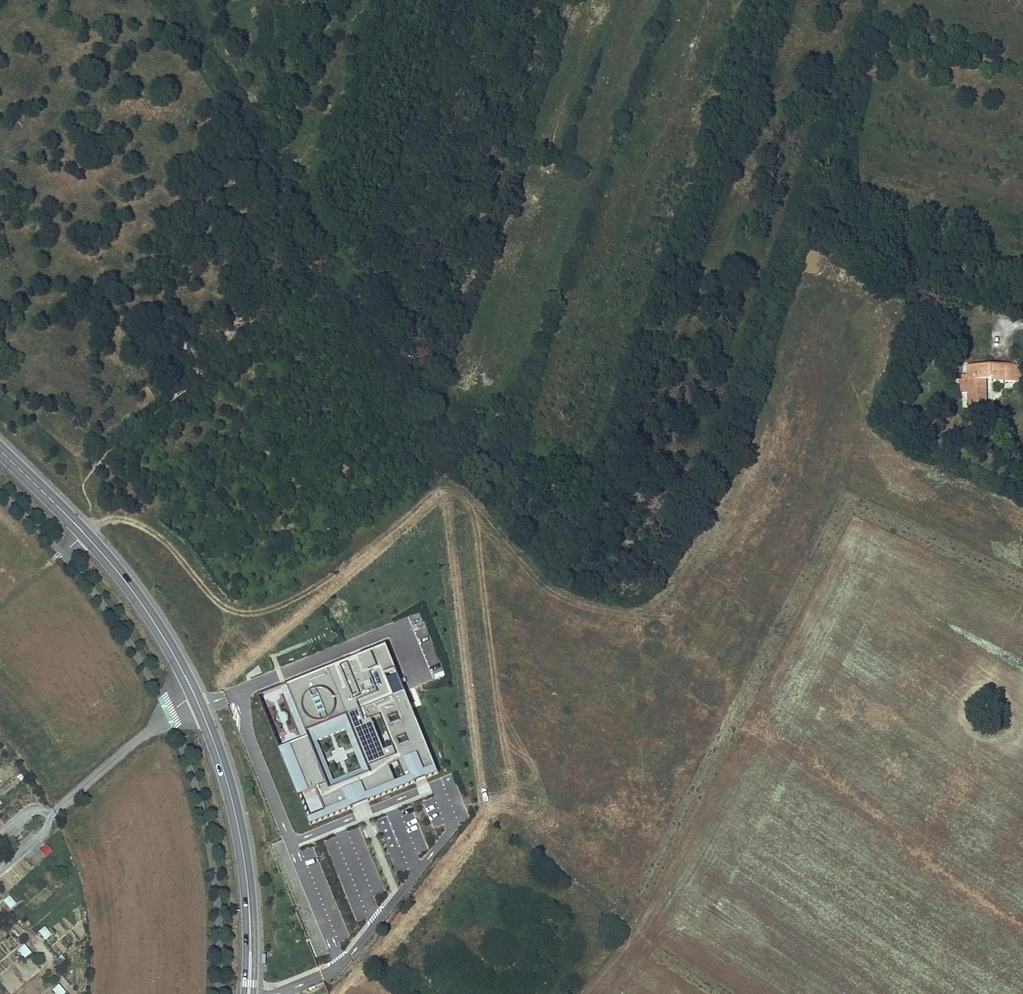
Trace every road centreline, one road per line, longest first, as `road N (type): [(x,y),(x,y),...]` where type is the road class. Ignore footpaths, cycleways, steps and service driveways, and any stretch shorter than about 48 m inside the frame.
road 1 (unclassified): [(0,448),(111,565),(194,694),(233,804),(248,889),(251,993)]

